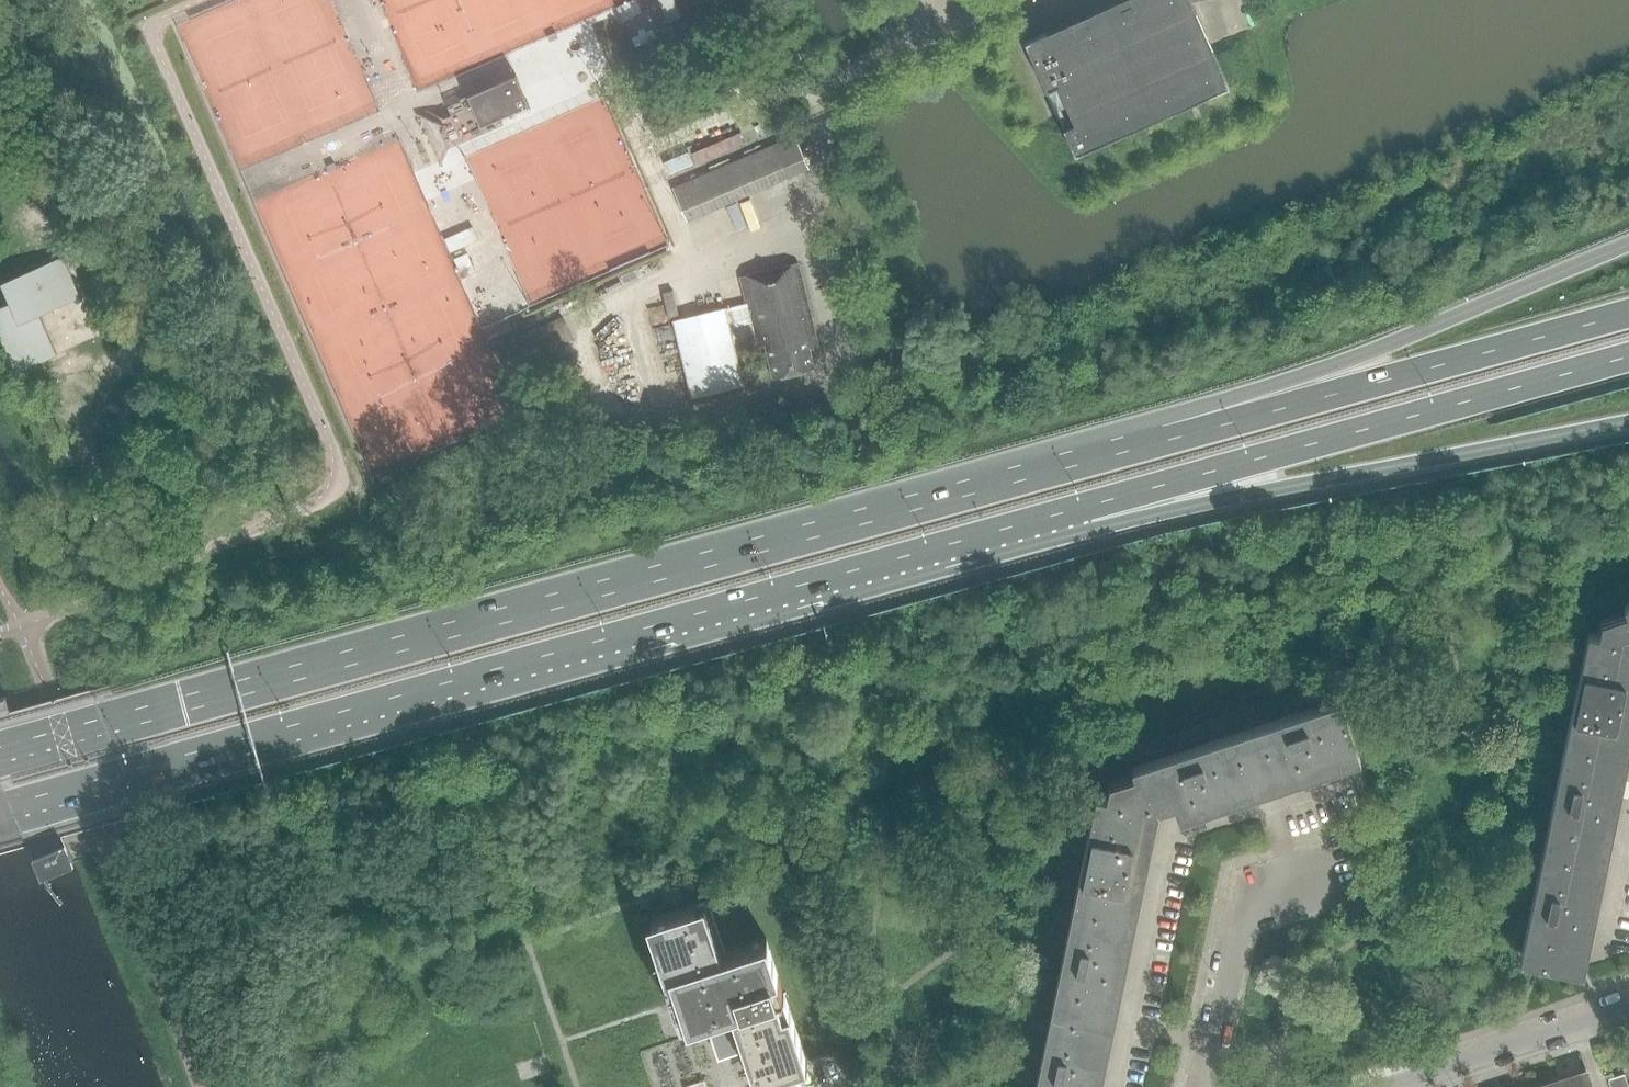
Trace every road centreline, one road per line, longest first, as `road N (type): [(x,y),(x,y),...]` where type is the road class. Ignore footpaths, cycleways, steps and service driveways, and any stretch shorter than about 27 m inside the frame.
road 1 (trunk): [(1165,441),(0,763)]
road 2 (trunk): [(0,806),(1085,507)]
road 3 (trunk): [(1085,507),(1628,357)]
road 4 (trunk): [(1085,507),(1279,488),(1628,417)]
road 5 (trunk): [(1628,242),(1165,441)]
road 6 (trunk): [(1628,312),(1165,441)]
road 7 (residential): [(1210,1086),(1251,903),(1339,877)]
road 8 (residential): [(1394,1086),(1628,1009)]
road 9 (unclassified): [(946,26),(837,82)]

